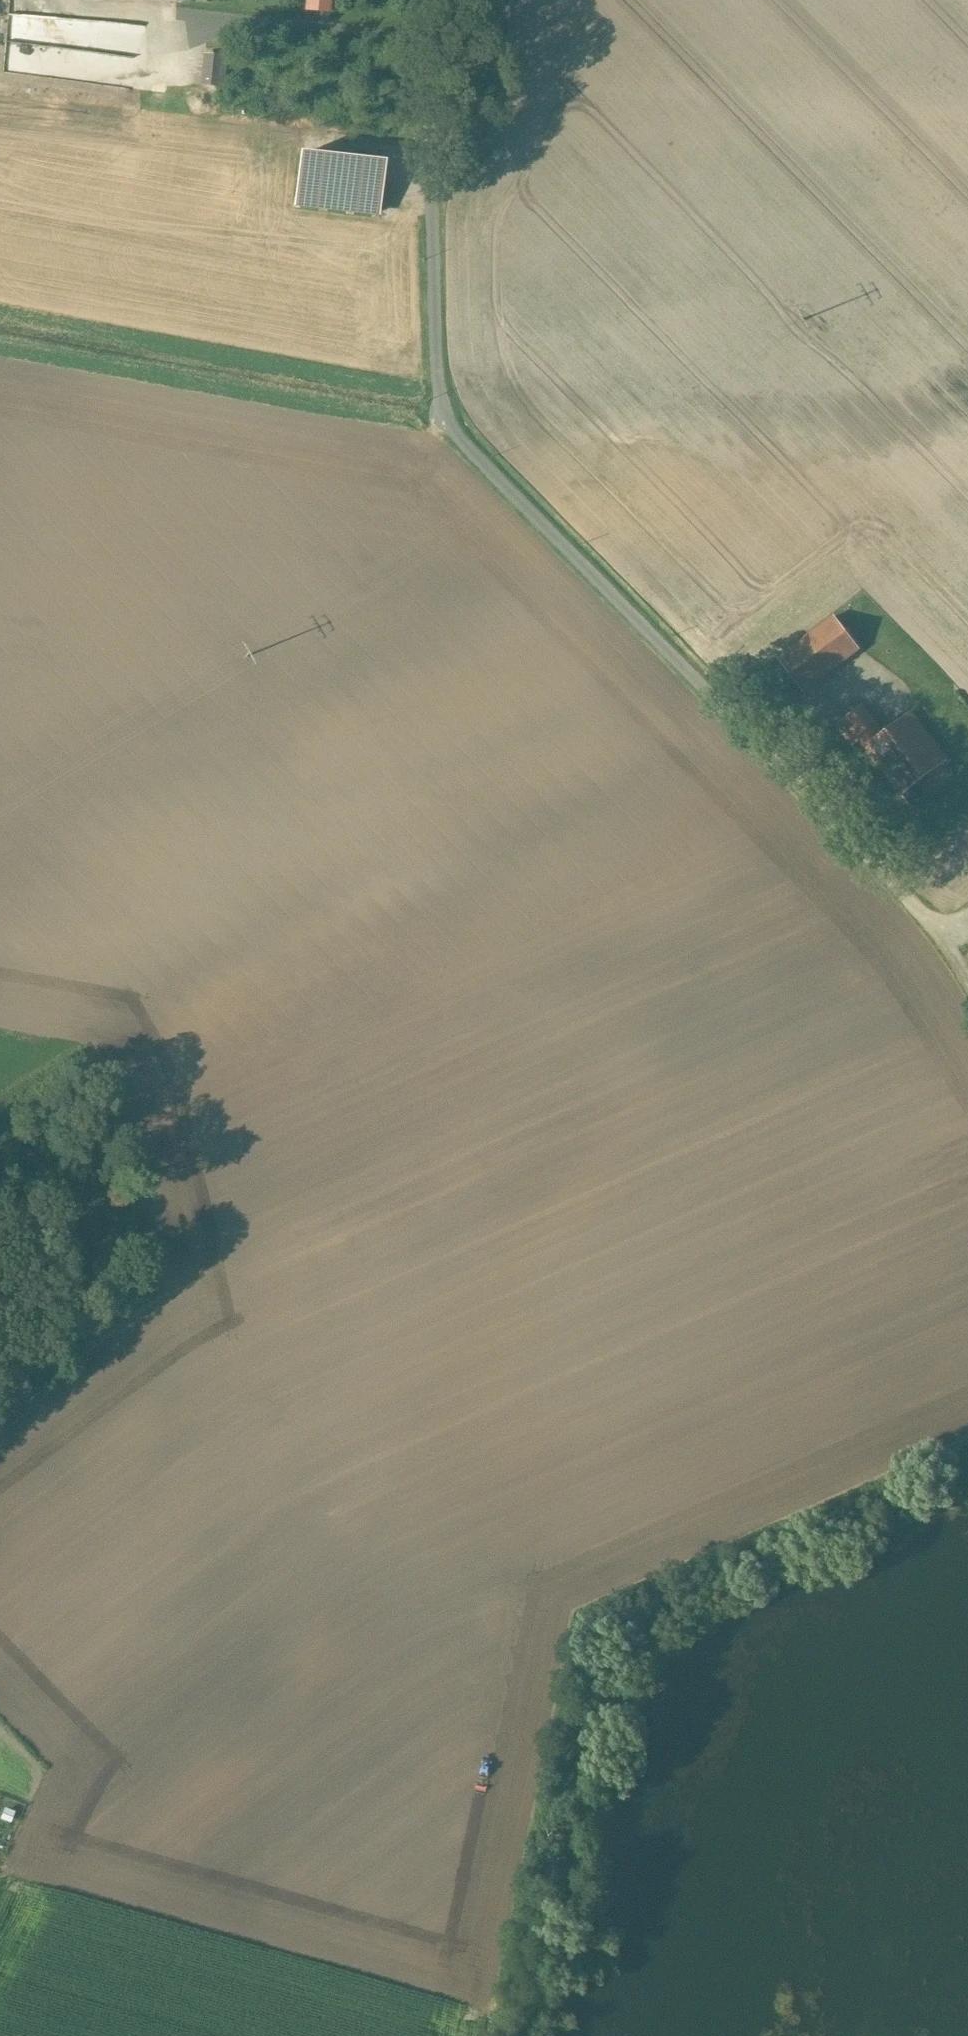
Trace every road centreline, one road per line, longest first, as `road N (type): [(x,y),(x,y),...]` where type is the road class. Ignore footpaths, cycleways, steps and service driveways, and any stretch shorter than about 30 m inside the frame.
road 1 (track): [(424,0),(433,332),(444,418),(735,715),(915,912),(967,986)]

